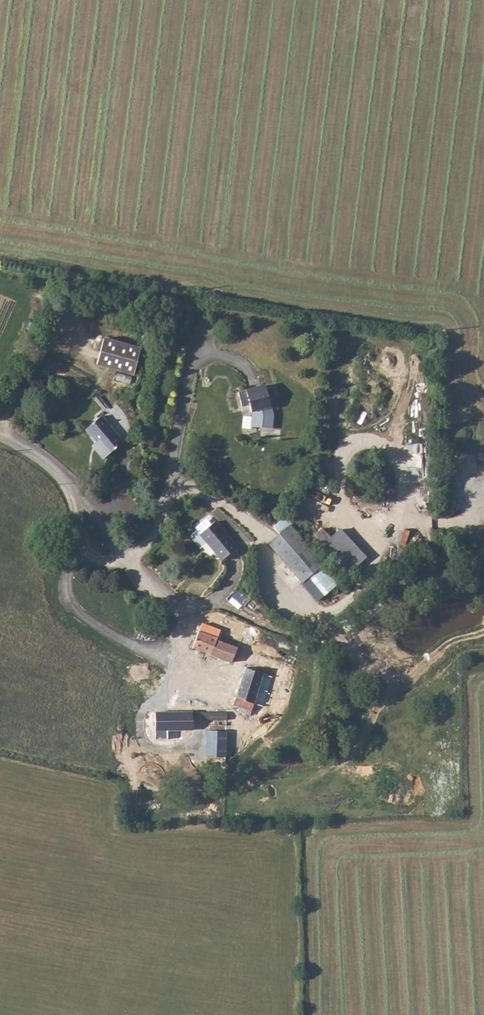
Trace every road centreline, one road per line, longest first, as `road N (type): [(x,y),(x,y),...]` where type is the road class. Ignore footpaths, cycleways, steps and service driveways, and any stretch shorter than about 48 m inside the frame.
road 1 (unclassified): [(195,620),(118,553),(56,468),(0,436)]

